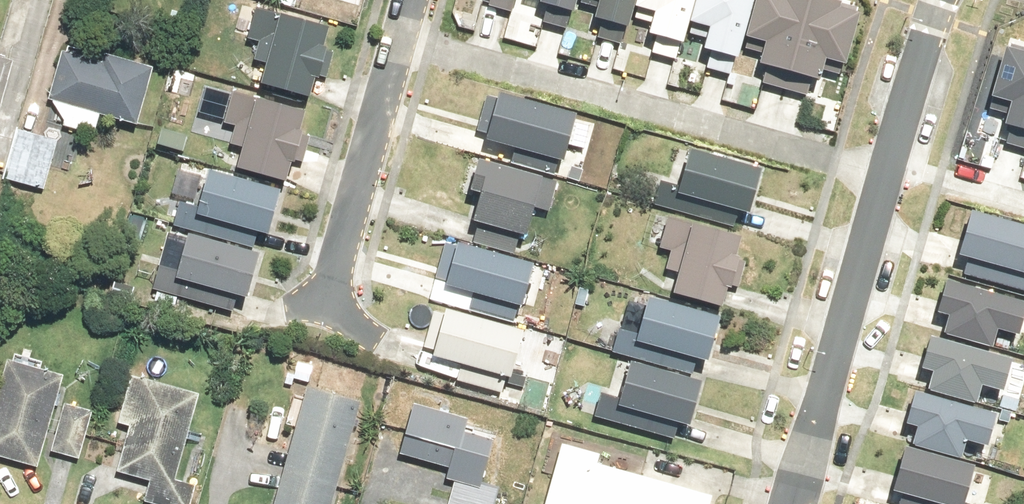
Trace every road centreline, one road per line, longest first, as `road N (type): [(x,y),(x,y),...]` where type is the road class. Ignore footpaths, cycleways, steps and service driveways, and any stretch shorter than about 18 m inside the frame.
road 1 (residential): [(402,26),(891,163)]
road 2 (residential): [(891,163),(795,503)]
road 3 (residential): [(402,26),(321,297)]
road 4 (residential): [(946,0),(891,163)]
road 5 (residential): [(891,163),(1023,201)]

